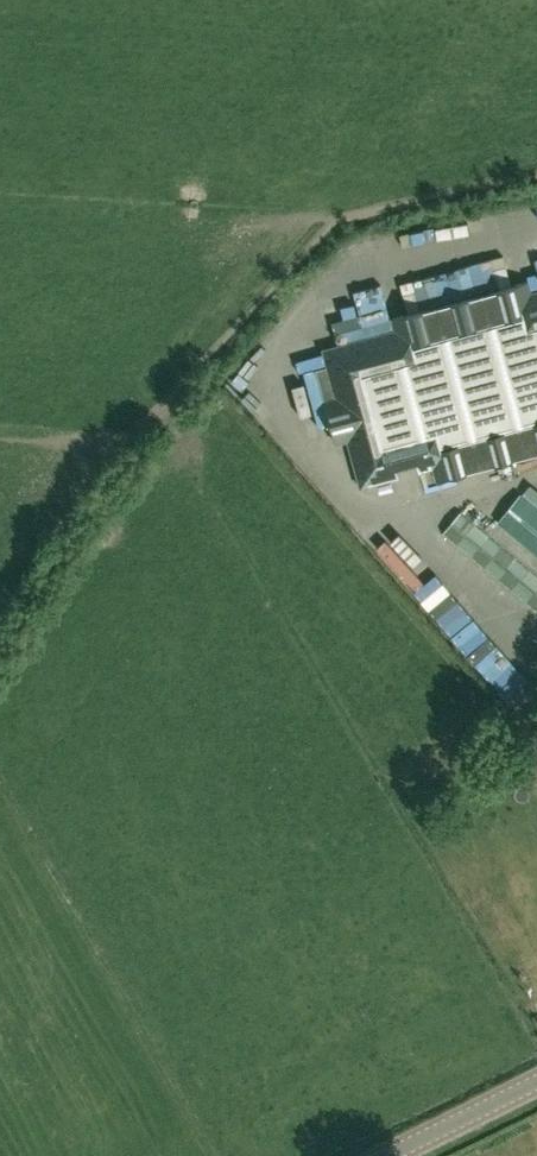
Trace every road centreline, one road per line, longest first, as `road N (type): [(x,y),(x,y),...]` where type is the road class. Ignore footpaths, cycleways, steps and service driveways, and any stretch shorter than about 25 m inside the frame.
road 1 (tertiary): [(389,1155),(536,1083)]

